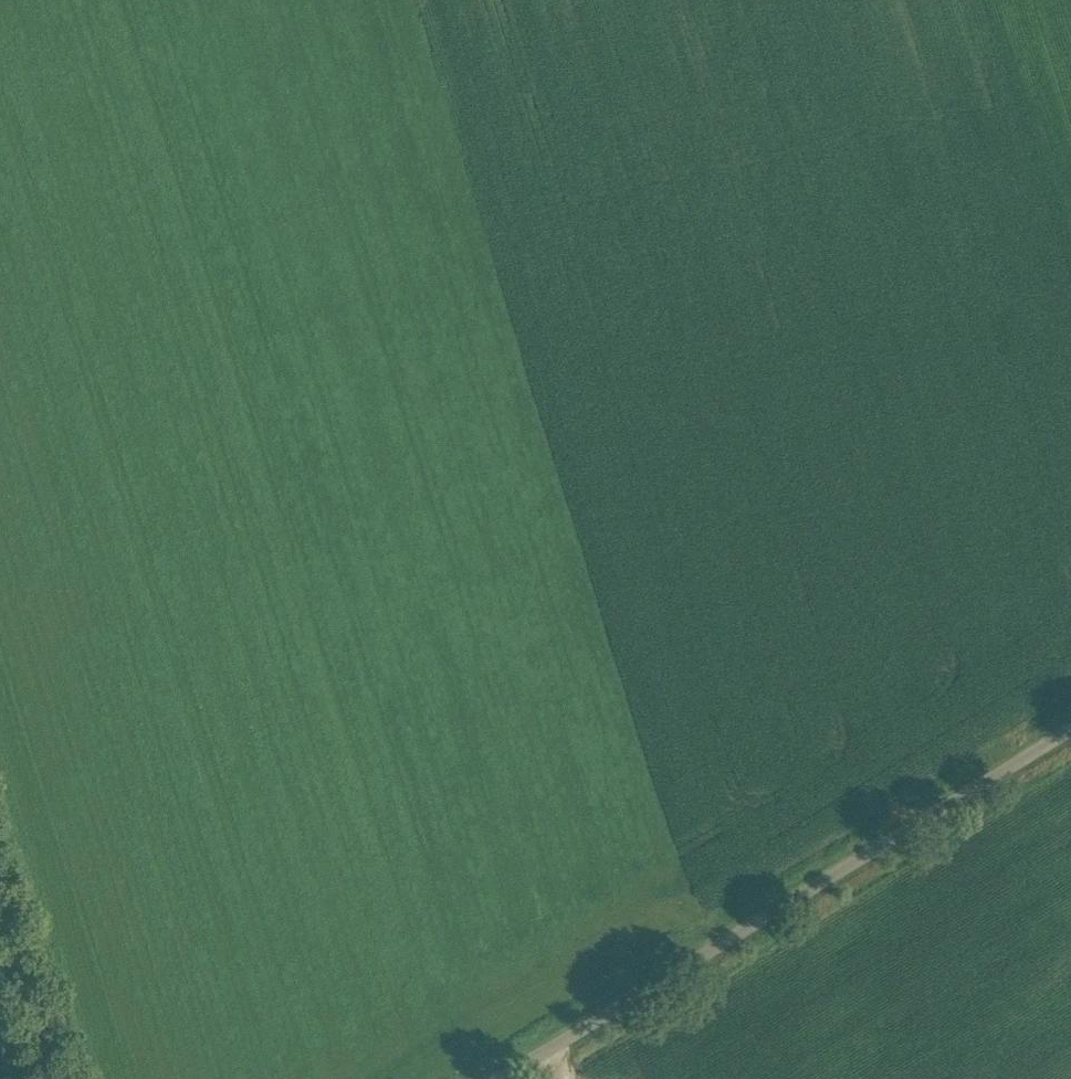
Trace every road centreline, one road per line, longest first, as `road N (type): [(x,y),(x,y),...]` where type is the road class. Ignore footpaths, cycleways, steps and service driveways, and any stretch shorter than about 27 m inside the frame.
road 1 (unclassified): [(497,1078),(1070,731)]
road 2 (unclassified): [(55,1078),(0,901)]

